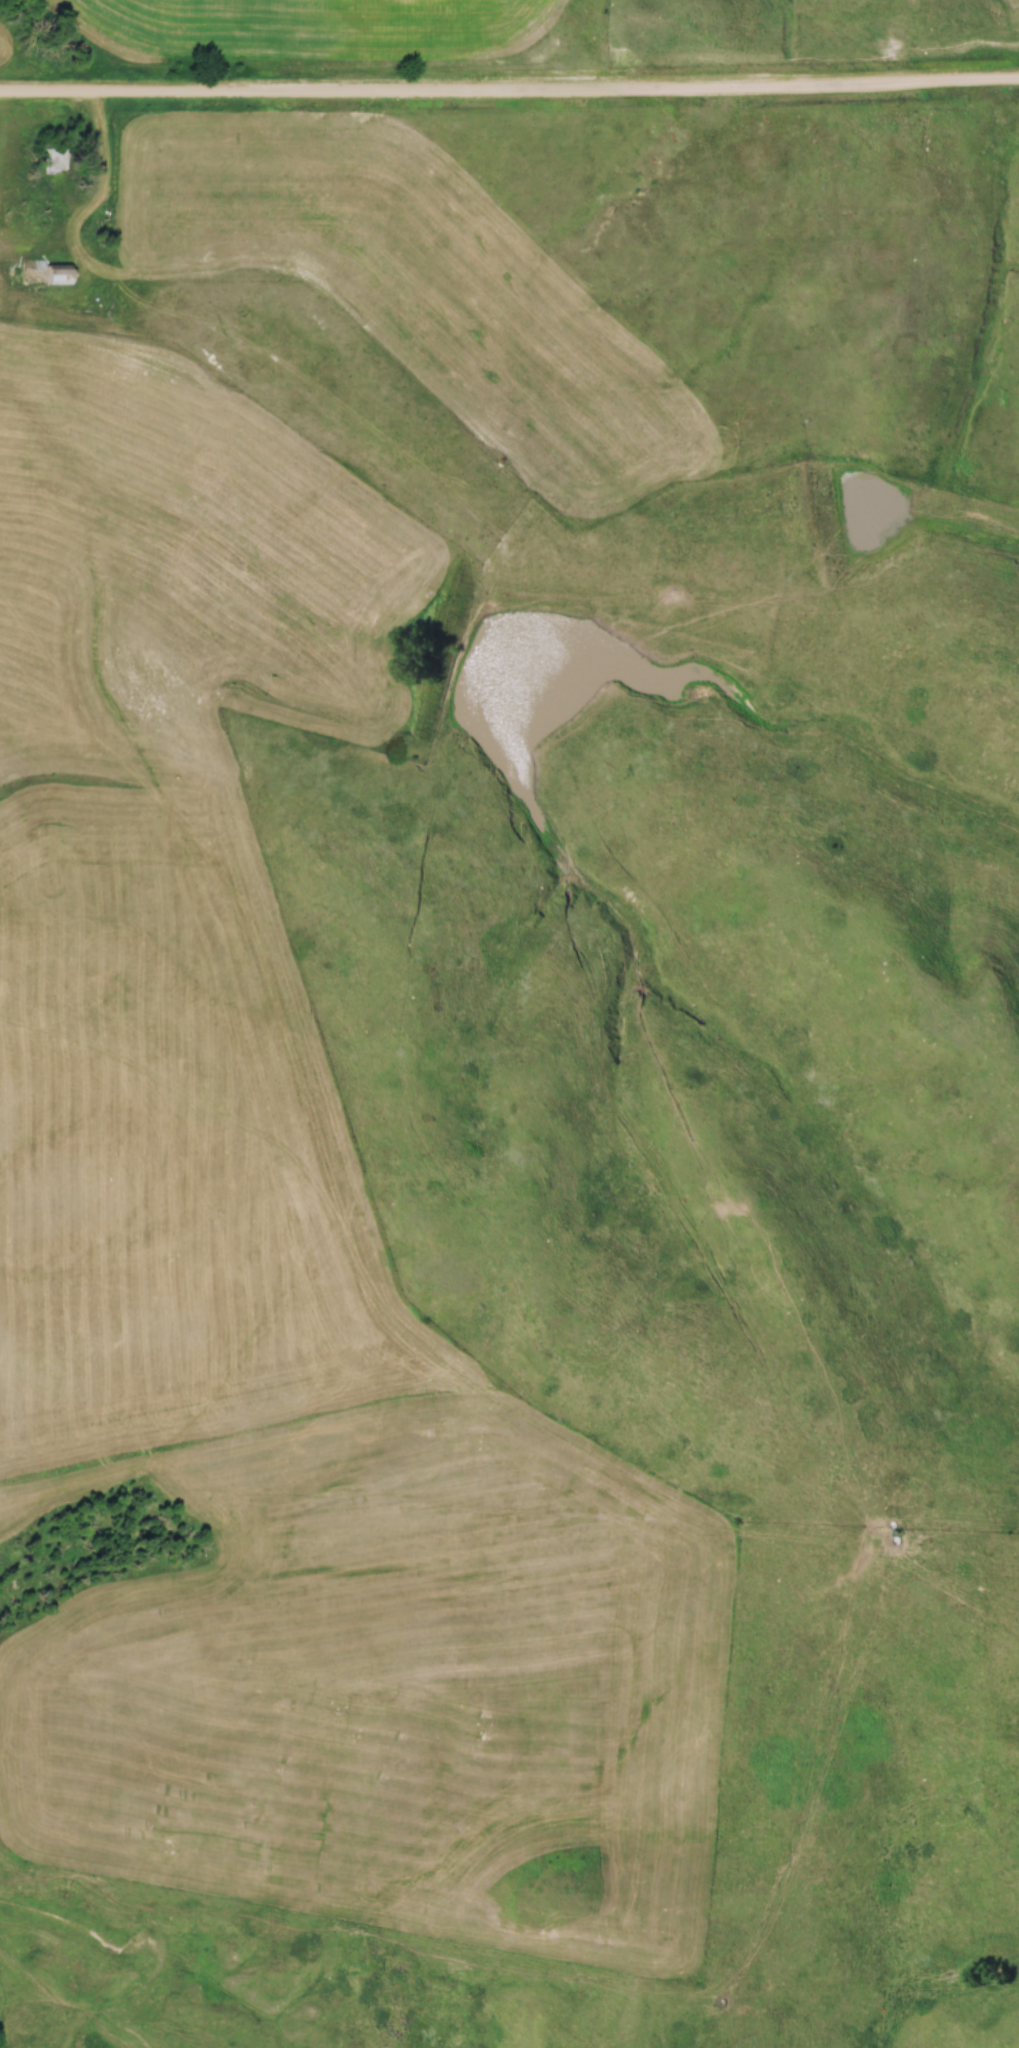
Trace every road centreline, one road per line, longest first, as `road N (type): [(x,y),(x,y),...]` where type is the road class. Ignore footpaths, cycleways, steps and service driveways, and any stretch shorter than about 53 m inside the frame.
road 1 (tertiary): [(1018,84),(827,92),(0,96)]

